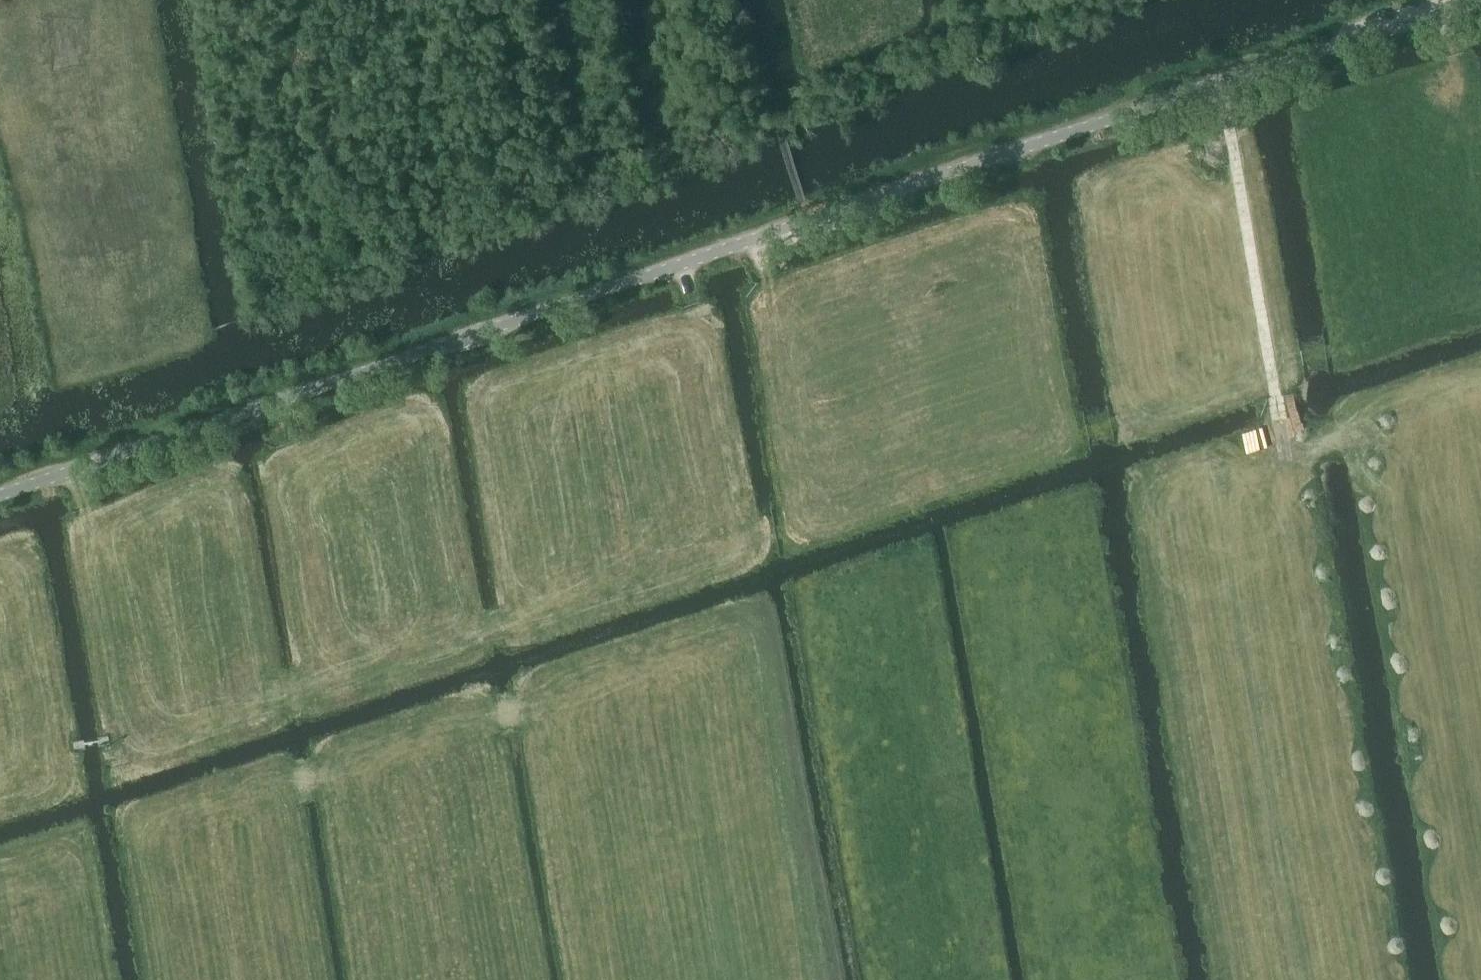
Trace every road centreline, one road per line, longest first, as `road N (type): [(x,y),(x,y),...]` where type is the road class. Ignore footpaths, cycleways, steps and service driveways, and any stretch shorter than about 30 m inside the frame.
road 1 (unclassified): [(0,495),(1478,0)]
road 2 (track): [(1367,442),(1293,440),(1281,418),(1219,87)]

